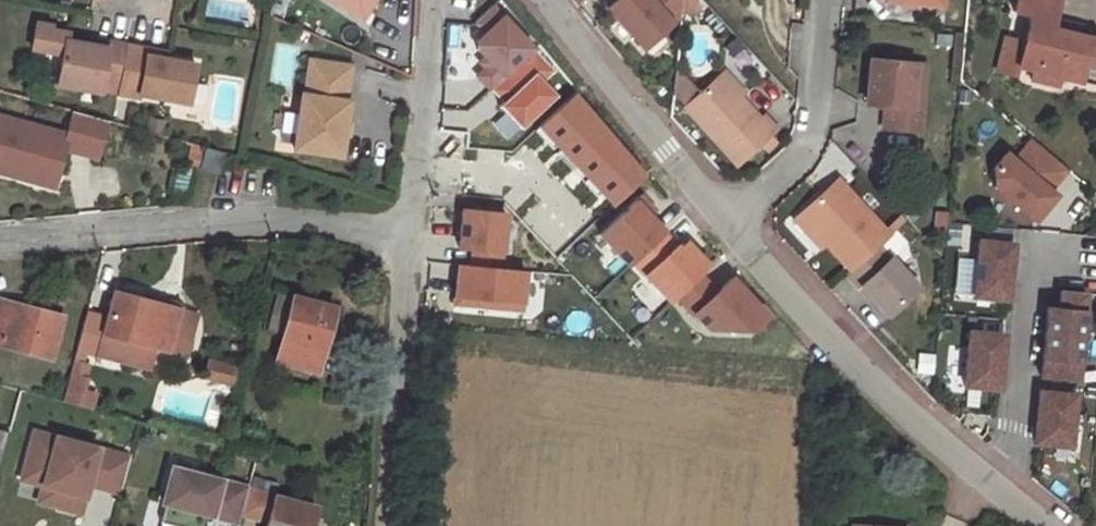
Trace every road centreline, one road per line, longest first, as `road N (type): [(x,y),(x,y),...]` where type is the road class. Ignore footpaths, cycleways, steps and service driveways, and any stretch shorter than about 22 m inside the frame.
road 1 (residential): [(0,240),(292,220),(407,241)]
road 2 (unclassified): [(733,225),(986,486)]
road 3 (unclassified): [(547,0),(733,225)]
road 4 (unclassified): [(407,241),(387,525)]
road 5 (residential): [(733,225),(812,139),(829,0)]
road 6 (unclassified): [(429,0),(407,241)]
road 7 (residential): [(1033,256),(1017,427),(986,486)]

